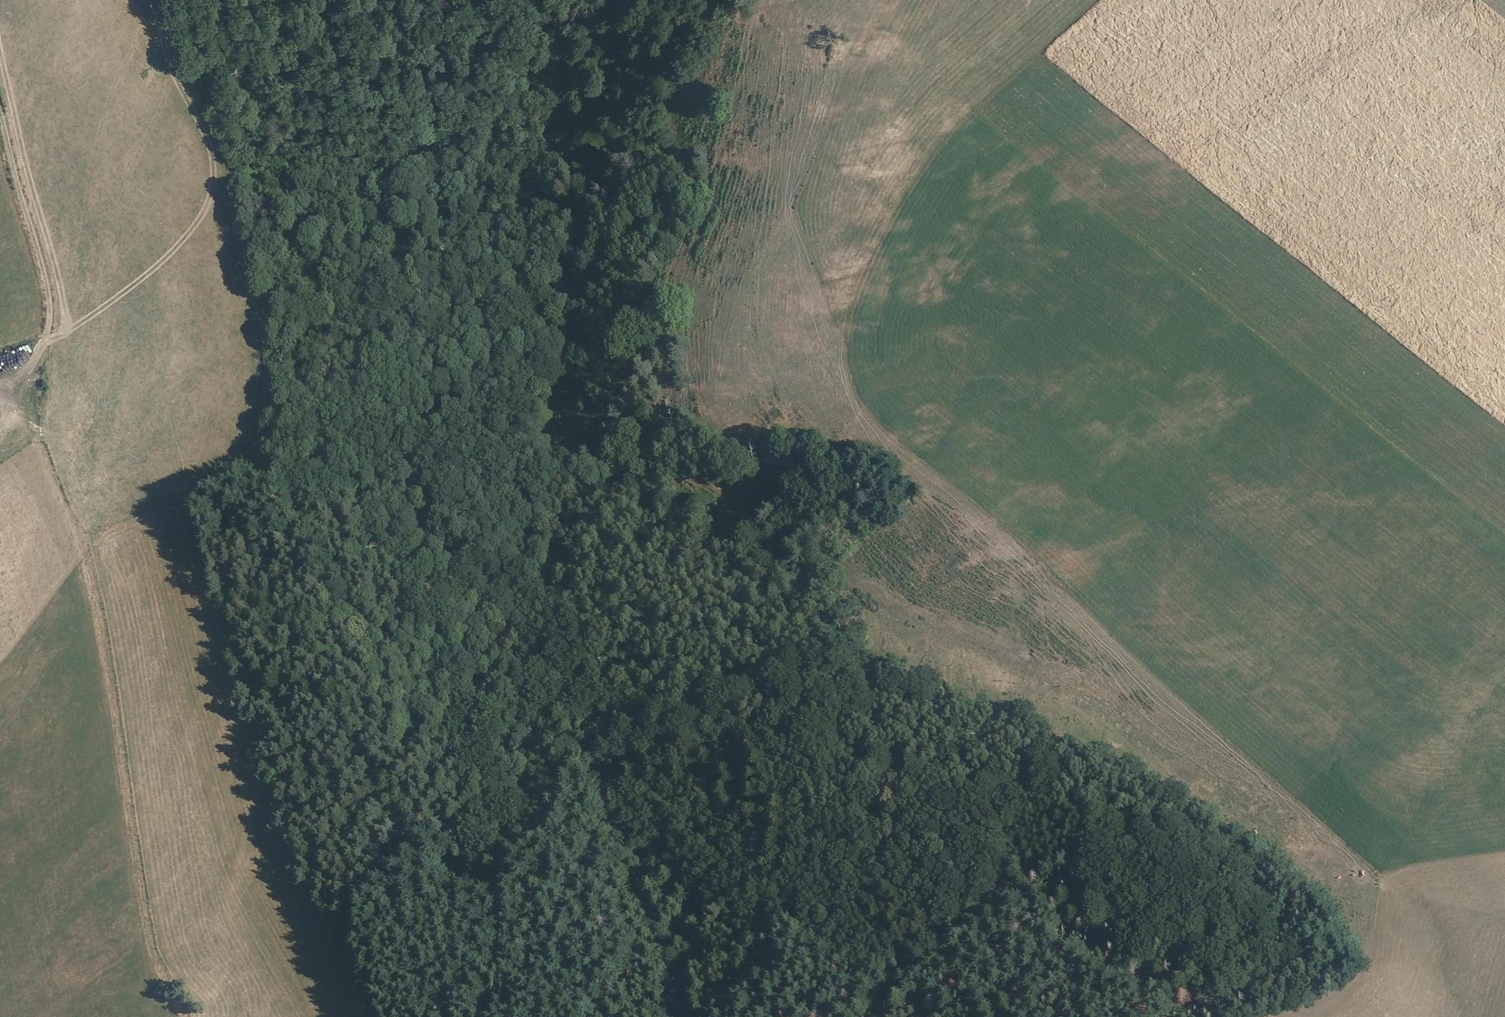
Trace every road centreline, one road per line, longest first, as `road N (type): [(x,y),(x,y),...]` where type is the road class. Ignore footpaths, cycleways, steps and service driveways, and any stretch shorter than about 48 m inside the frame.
road 1 (track): [(0,394),(33,406),(119,632),(133,835),(191,1016)]
road 2 (track): [(0,371),(30,366),(51,312),(0,106)]

